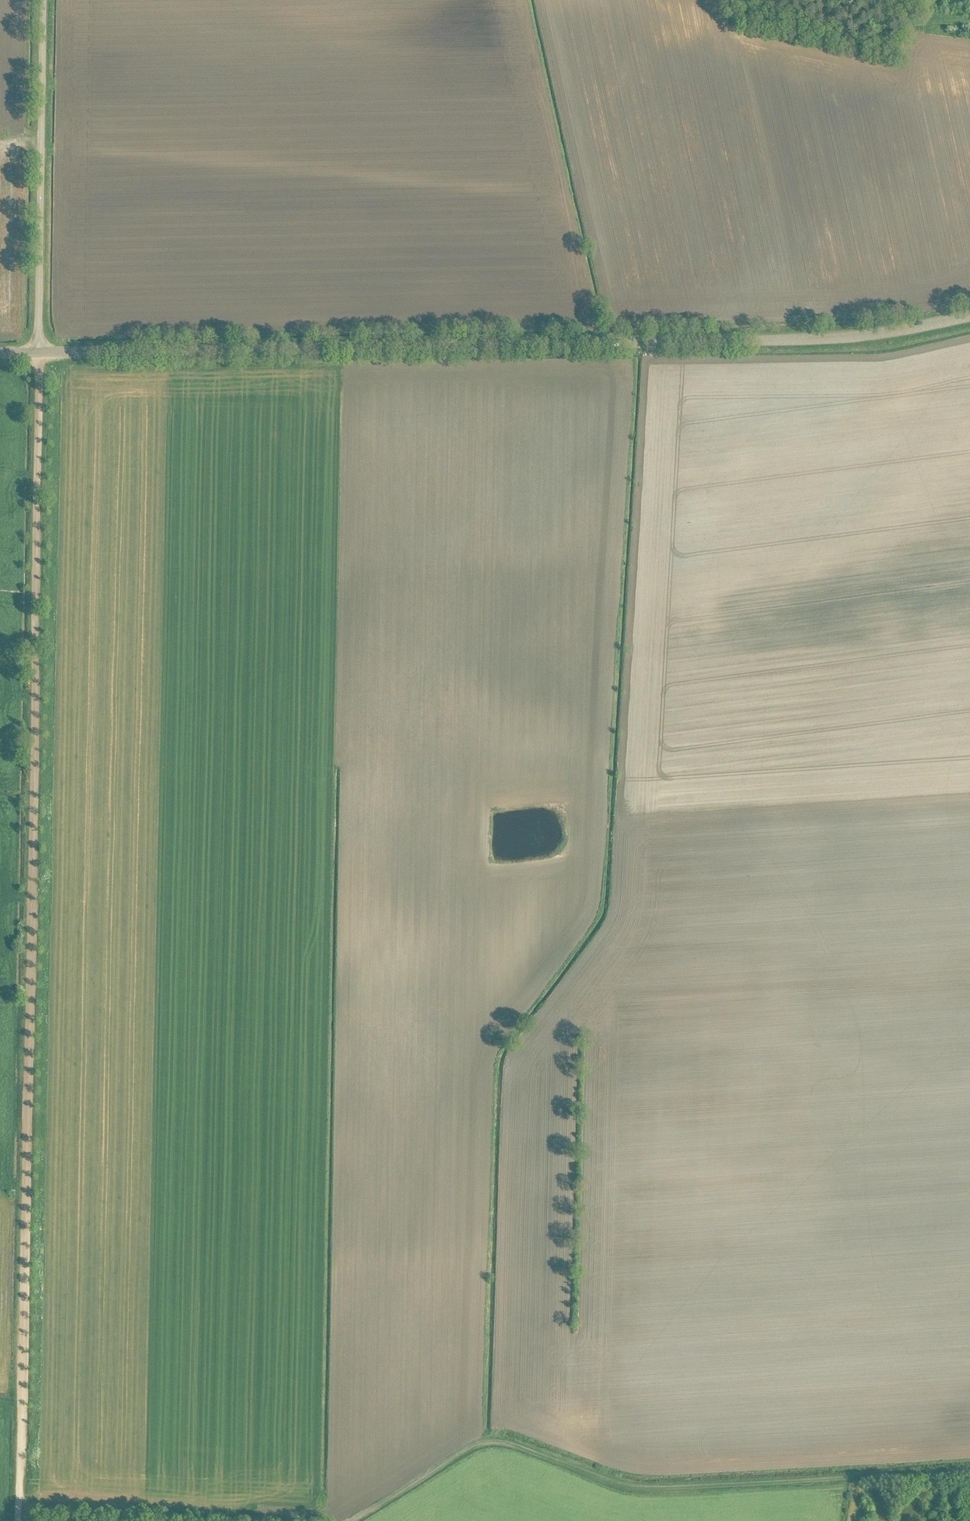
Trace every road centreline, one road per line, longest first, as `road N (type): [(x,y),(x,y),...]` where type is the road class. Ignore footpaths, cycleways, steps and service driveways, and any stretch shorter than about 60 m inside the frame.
road 1 (track): [(18,1510),(38,353)]
road 2 (tertiary): [(38,353),(830,338),(969,315)]
road 3 (track): [(352,1520),(462,1453),(496,1443),(652,1490),(969,1469)]
road 4 (unclassified): [(38,353),(43,0)]
road 5 (track): [(18,1510),(166,1520)]

